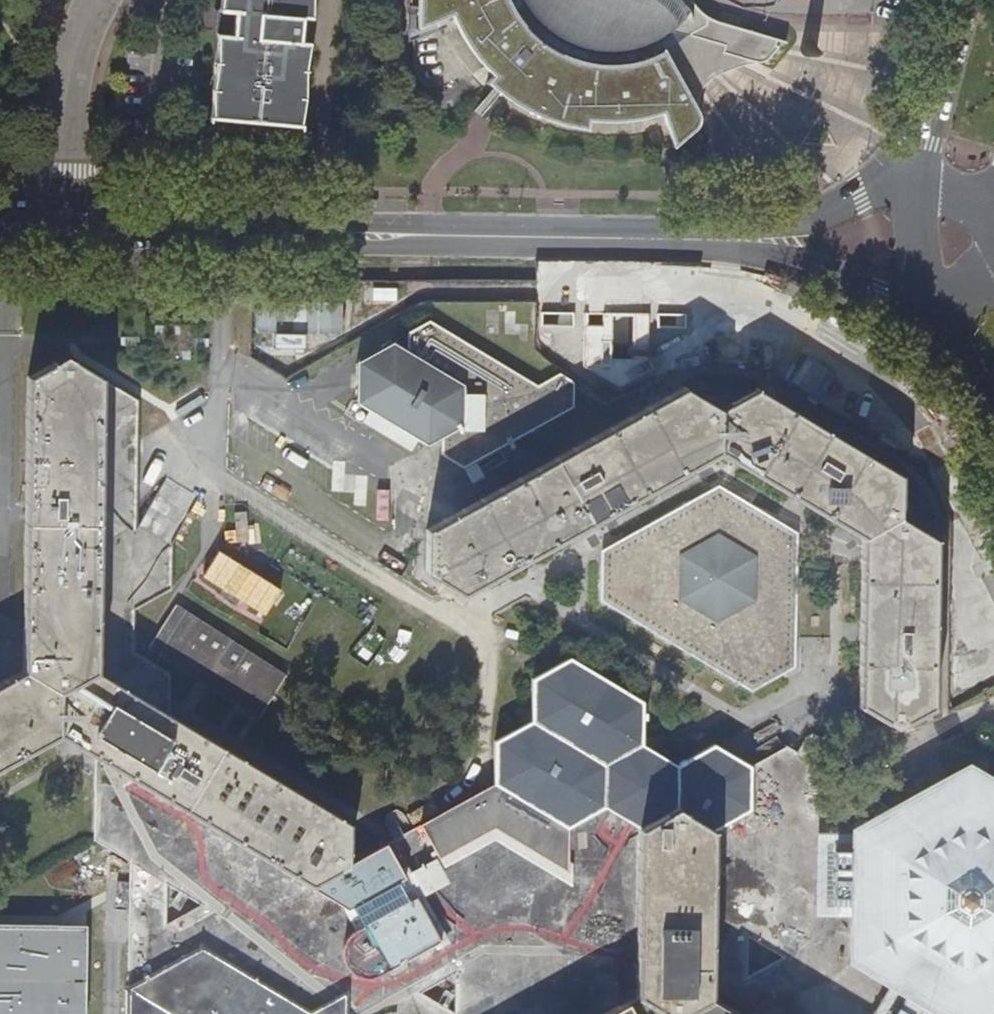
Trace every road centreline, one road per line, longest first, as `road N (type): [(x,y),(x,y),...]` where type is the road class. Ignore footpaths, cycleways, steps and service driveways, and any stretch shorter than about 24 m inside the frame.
road 1 (tertiary): [(721,241),(60,223)]
road 2 (residential): [(60,223),(65,107),(99,0)]
road 3 (tertiary): [(721,241),(931,314)]
road 4 (tertiary): [(918,184),(721,241)]
road 5 (secondary): [(968,0),(918,184)]
road 6 (secondary): [(918,184),(914,246),(931,314)]
road 7 (secondary): [(931,314),(993,422)]

